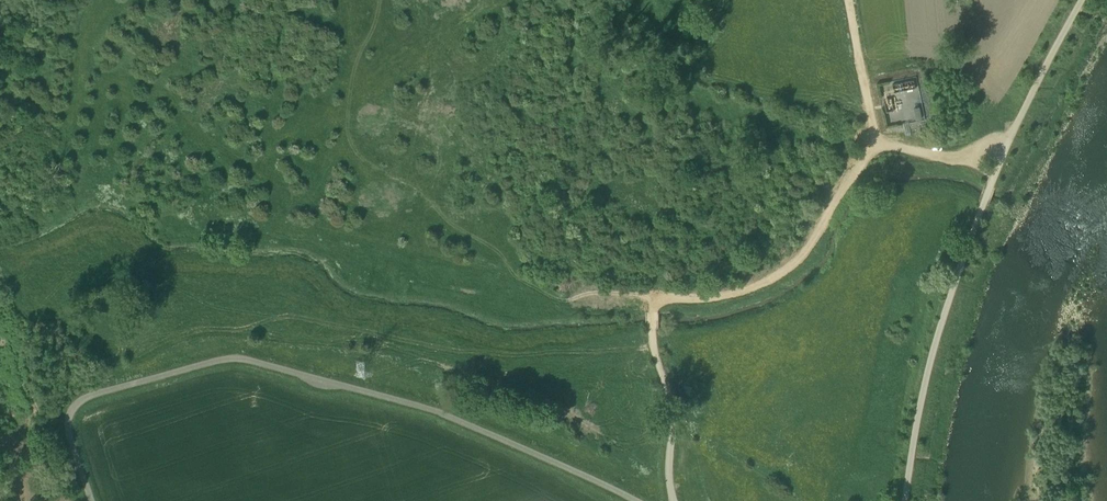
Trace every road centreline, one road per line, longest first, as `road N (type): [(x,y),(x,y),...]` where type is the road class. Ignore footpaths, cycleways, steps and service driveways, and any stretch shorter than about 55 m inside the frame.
road 1 (unclassified): [(905,500),(931,359),(983,204),(1081,0)]
road 2 (track): [(652,308),(662,297),(733,292),(783,272),(875,143)]
road 3 (unclassified): [(676,500),(675,406),(656,358),(652,308)]
road 4 (track): [(875,143),(852,0)]
road 5 (track): [(1007,147),(963,157),(875,143)]

